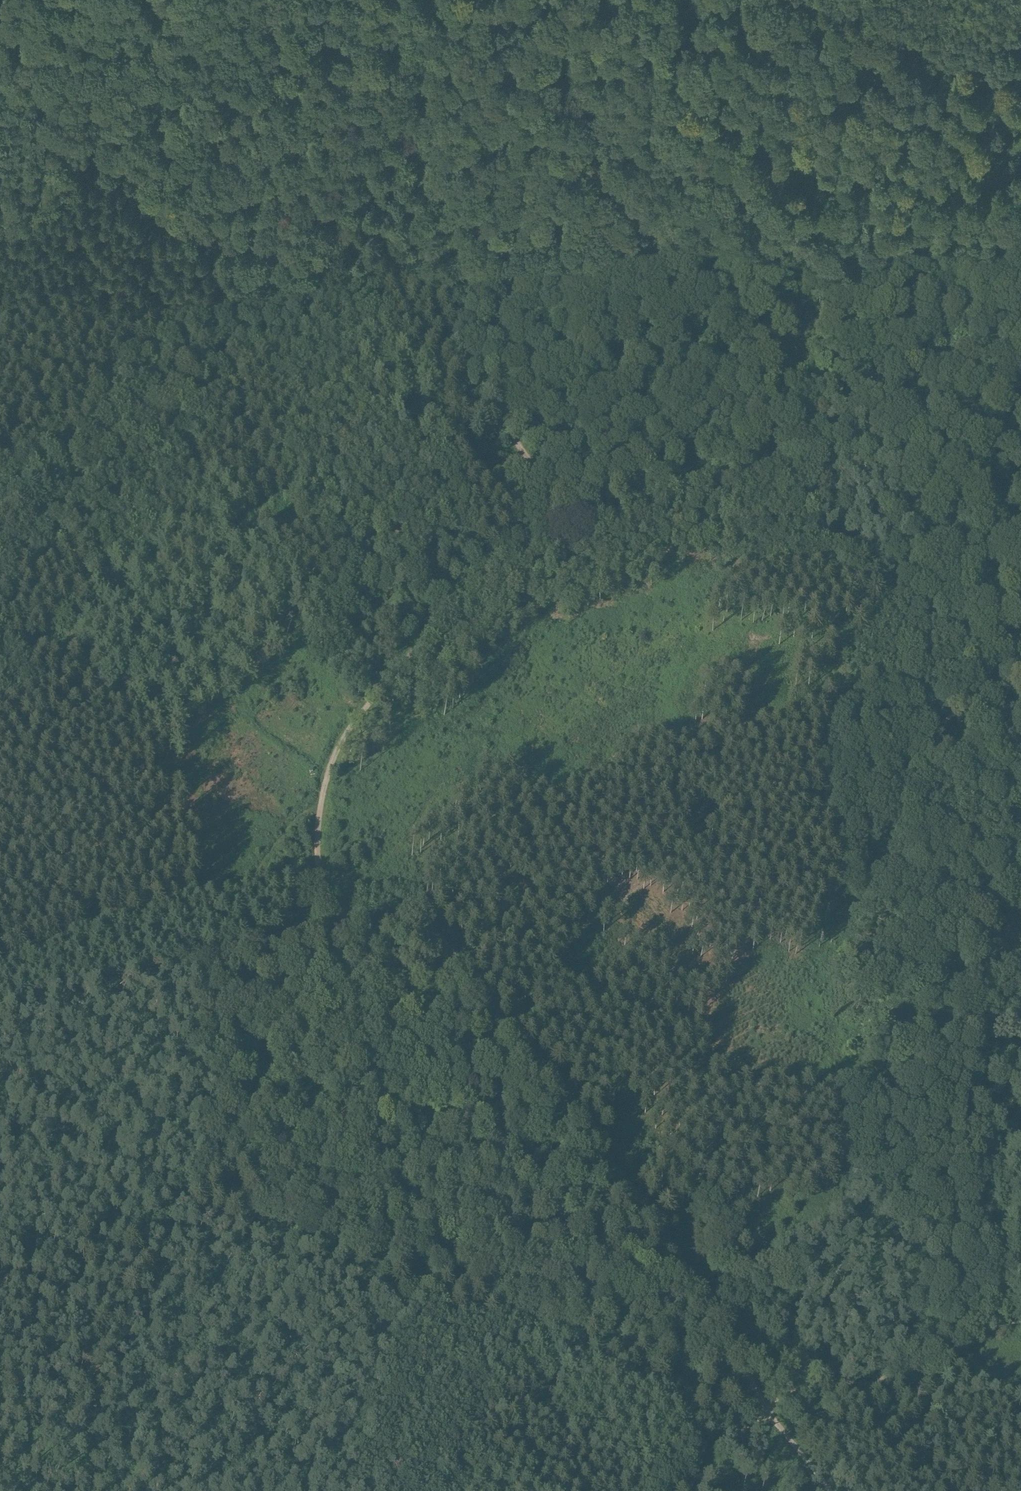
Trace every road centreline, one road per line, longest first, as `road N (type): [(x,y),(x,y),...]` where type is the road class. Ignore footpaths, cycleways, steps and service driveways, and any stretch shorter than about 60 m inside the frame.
road 1 (track): [(766,1409),(684,1259),(560,1086),(495,1027),(441,937),(350,919),(332,908),(317,862),(320,803),(339,742),(434,632),(481,581),(534,544),(632,510)]
road 2 (track): [(632,510),(568,494),(528,464),(512,440),(497,323),(457,245),(427,157),(403,145),(331,248),(212,335),(134,438),(75,482),(0,521)]
road 3 (track): [(1020,412),(937,534),(912,563),(886,570),(859,564),(802,499),(767,473),(733,471),(632,510)]
road 4 (track): [(690,0),(732,106),(774,150),(800,161),(894,173),(988,176),(1020,167)]

